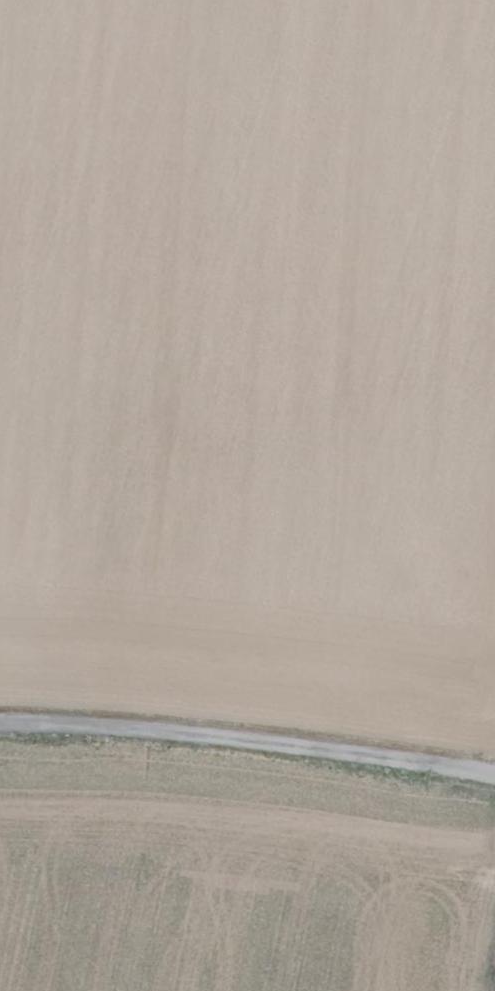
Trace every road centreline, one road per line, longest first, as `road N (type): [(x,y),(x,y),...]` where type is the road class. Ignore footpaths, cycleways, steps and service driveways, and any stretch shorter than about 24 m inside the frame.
road 1 (track): [(0,726),(123,727),(494,772)]

